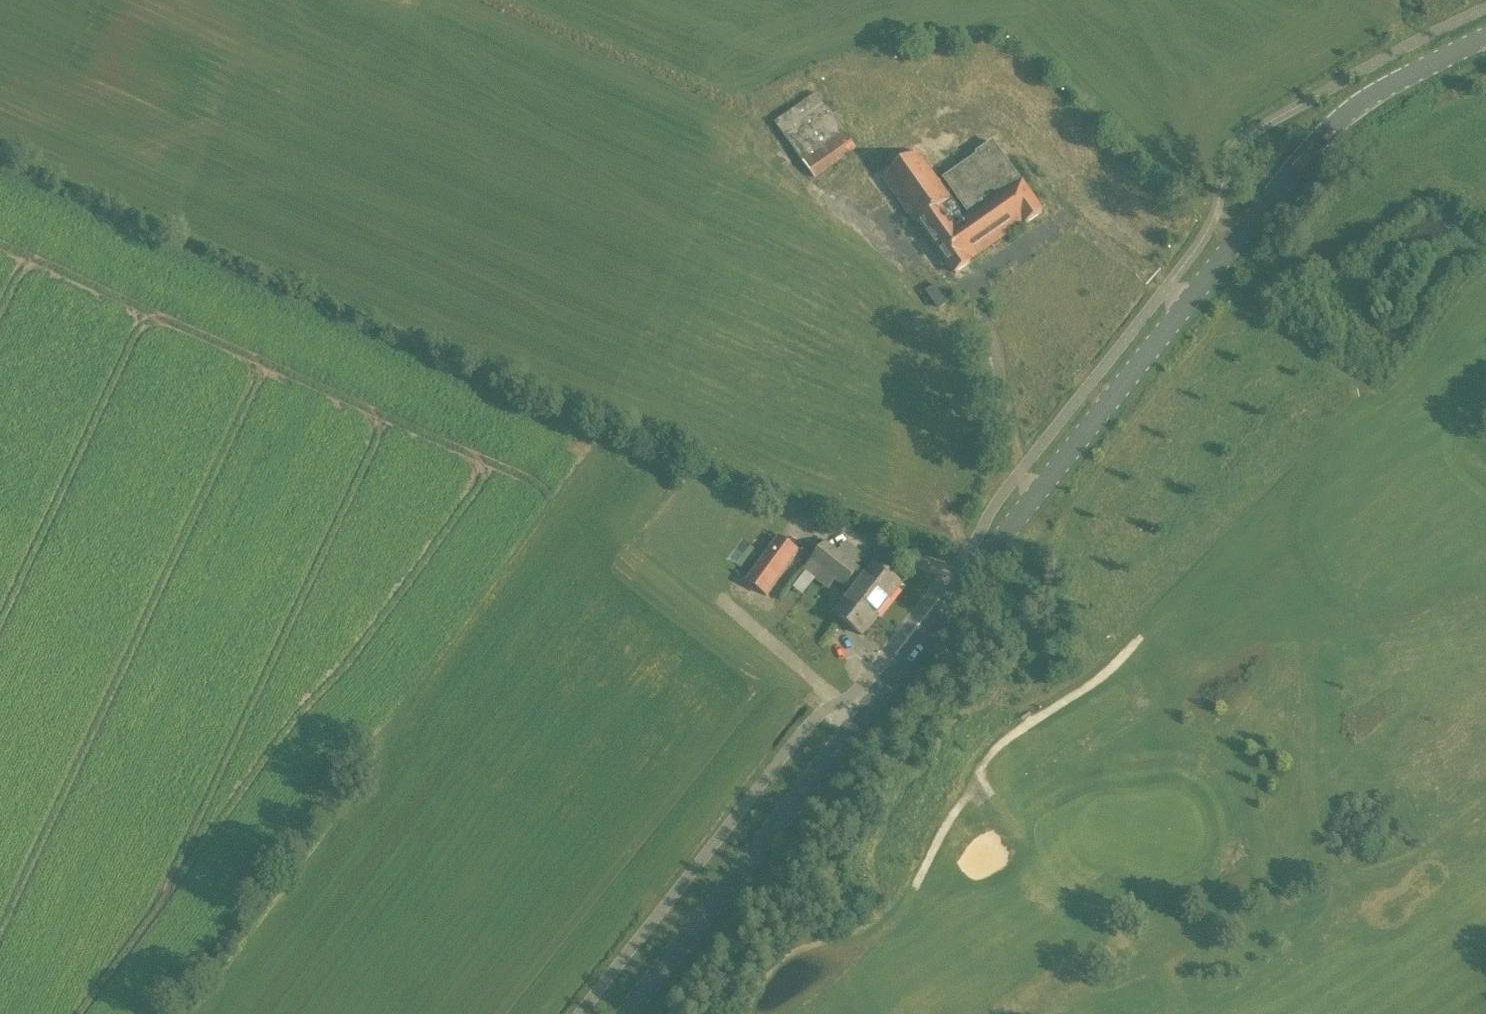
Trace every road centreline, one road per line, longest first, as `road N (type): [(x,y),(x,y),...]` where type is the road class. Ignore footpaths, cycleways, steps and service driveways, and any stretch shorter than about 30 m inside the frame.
road 1 (secondary): [(625,1013),(1308,150),(1342,115),(1485,38)]

